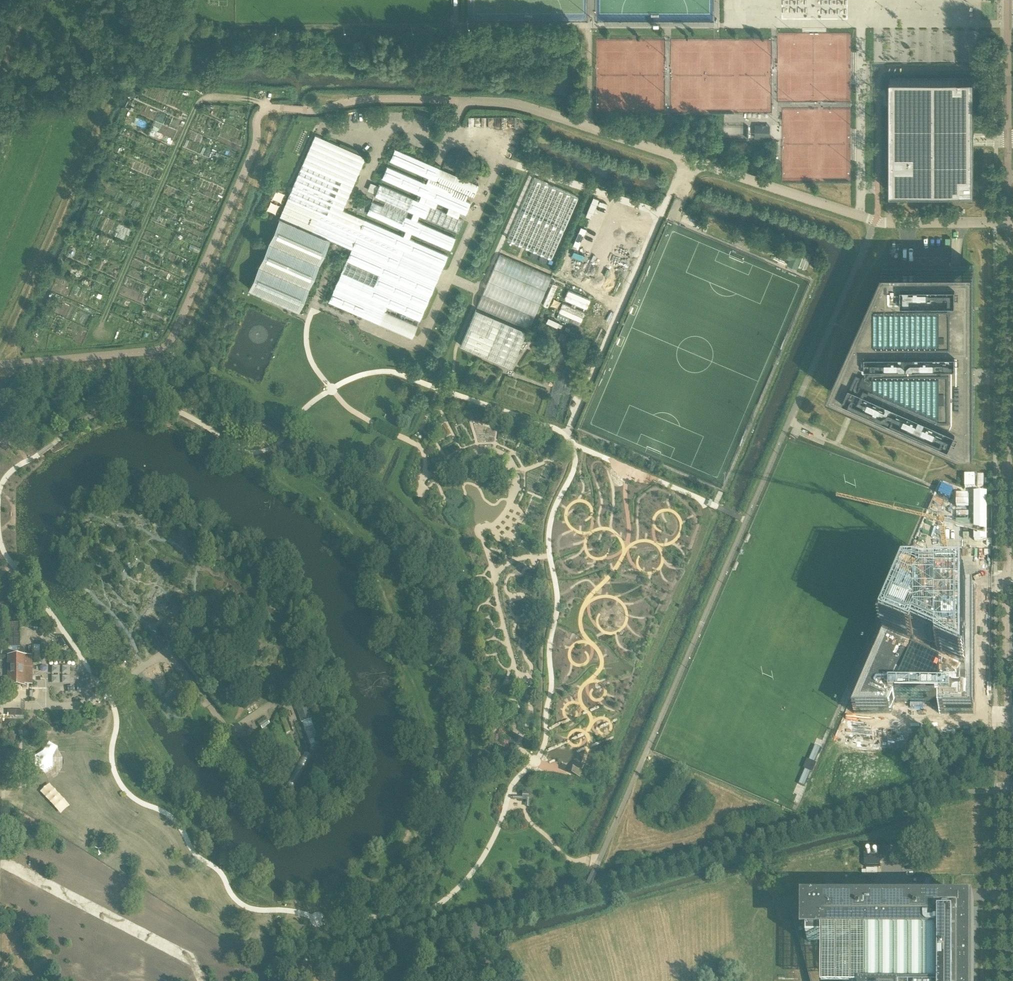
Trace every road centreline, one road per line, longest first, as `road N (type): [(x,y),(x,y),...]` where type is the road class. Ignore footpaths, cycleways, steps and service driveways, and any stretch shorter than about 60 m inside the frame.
road 1 (unclassified): [(1012,223),(880,223),(535,109),(461,101)]

